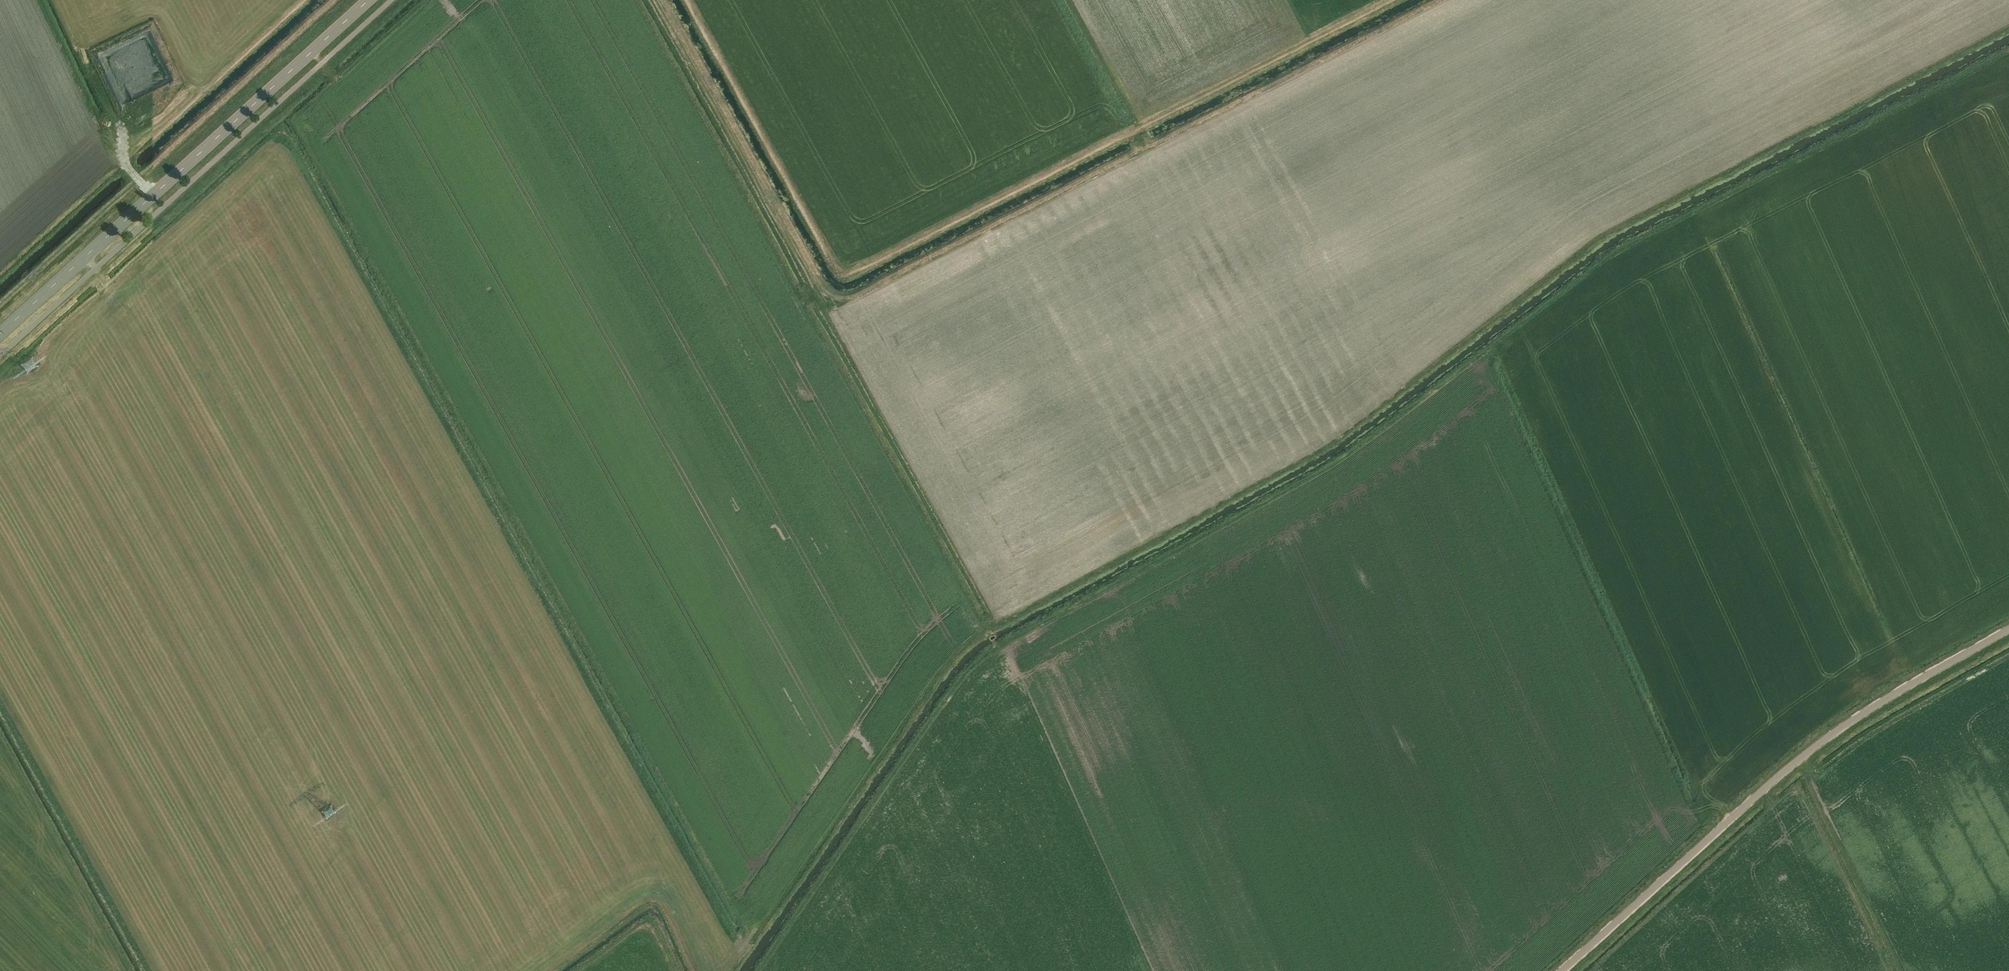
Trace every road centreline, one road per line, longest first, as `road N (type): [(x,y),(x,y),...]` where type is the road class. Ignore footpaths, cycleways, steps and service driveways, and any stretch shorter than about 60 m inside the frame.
road 1 (unclassified): [(1561,970),(1822,743),(2008,630)]
road 2 (tertiary): [(0,333),(368,0)]

